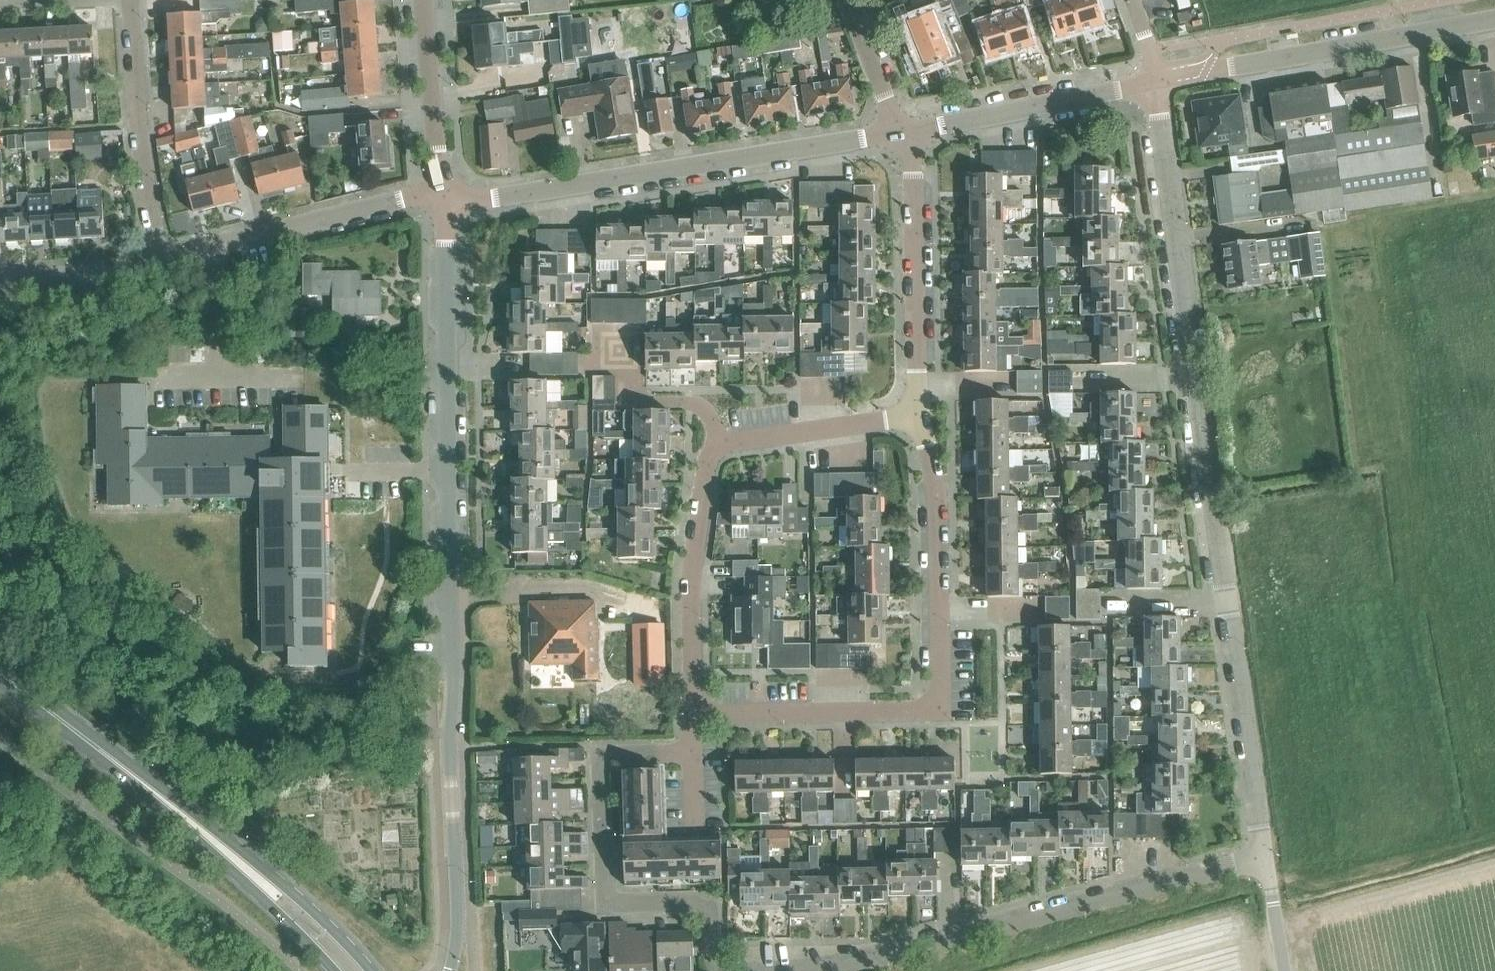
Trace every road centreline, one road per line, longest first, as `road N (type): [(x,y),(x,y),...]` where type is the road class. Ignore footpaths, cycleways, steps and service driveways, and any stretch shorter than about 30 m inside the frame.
road 1 (residential): [(1264,855),(1151,82)]
road 2 (tertiary): [(451,970),(459,891),(443,199)]
road 3 (residential): [(691,712),(941,708),(936,495),(915,417)]
road 4 (residential): [(1264,855),(868,959),(748,970)]
road 5 (residential): [(691,712),(692,591),(713,445),(915,417)]
road 6 (tertiary): [(443,199),(904,135)]
road 7 (residential): [(730,970),(713,954),(711,905),(607,906),(608,752),(691,750)]
road 8 (tertiary): [(1151,82),(1494,21)]
road 9 (unclassified): [(161,258),(401,199),(443,199)]
road 10 (residential): [(915,417),(912,185),(904,135)]
road 11 (secondary): [(372,970),(274,875),(161,802)]
road 12 (unclassified): [(161,258),(132,0)]
road 13 (tertiary): [(904,135),(1151,82)]
road 14 (secondary): [(161,802),(333,970)]
road 15 (secondary): [(161,802),(0,671)]
road 16 (tertiary): [(443,199),(425,0)]
road 17 (residential): [(0,279),(161,258)]
road 18 (residential): [(904,135),(846,0)]

